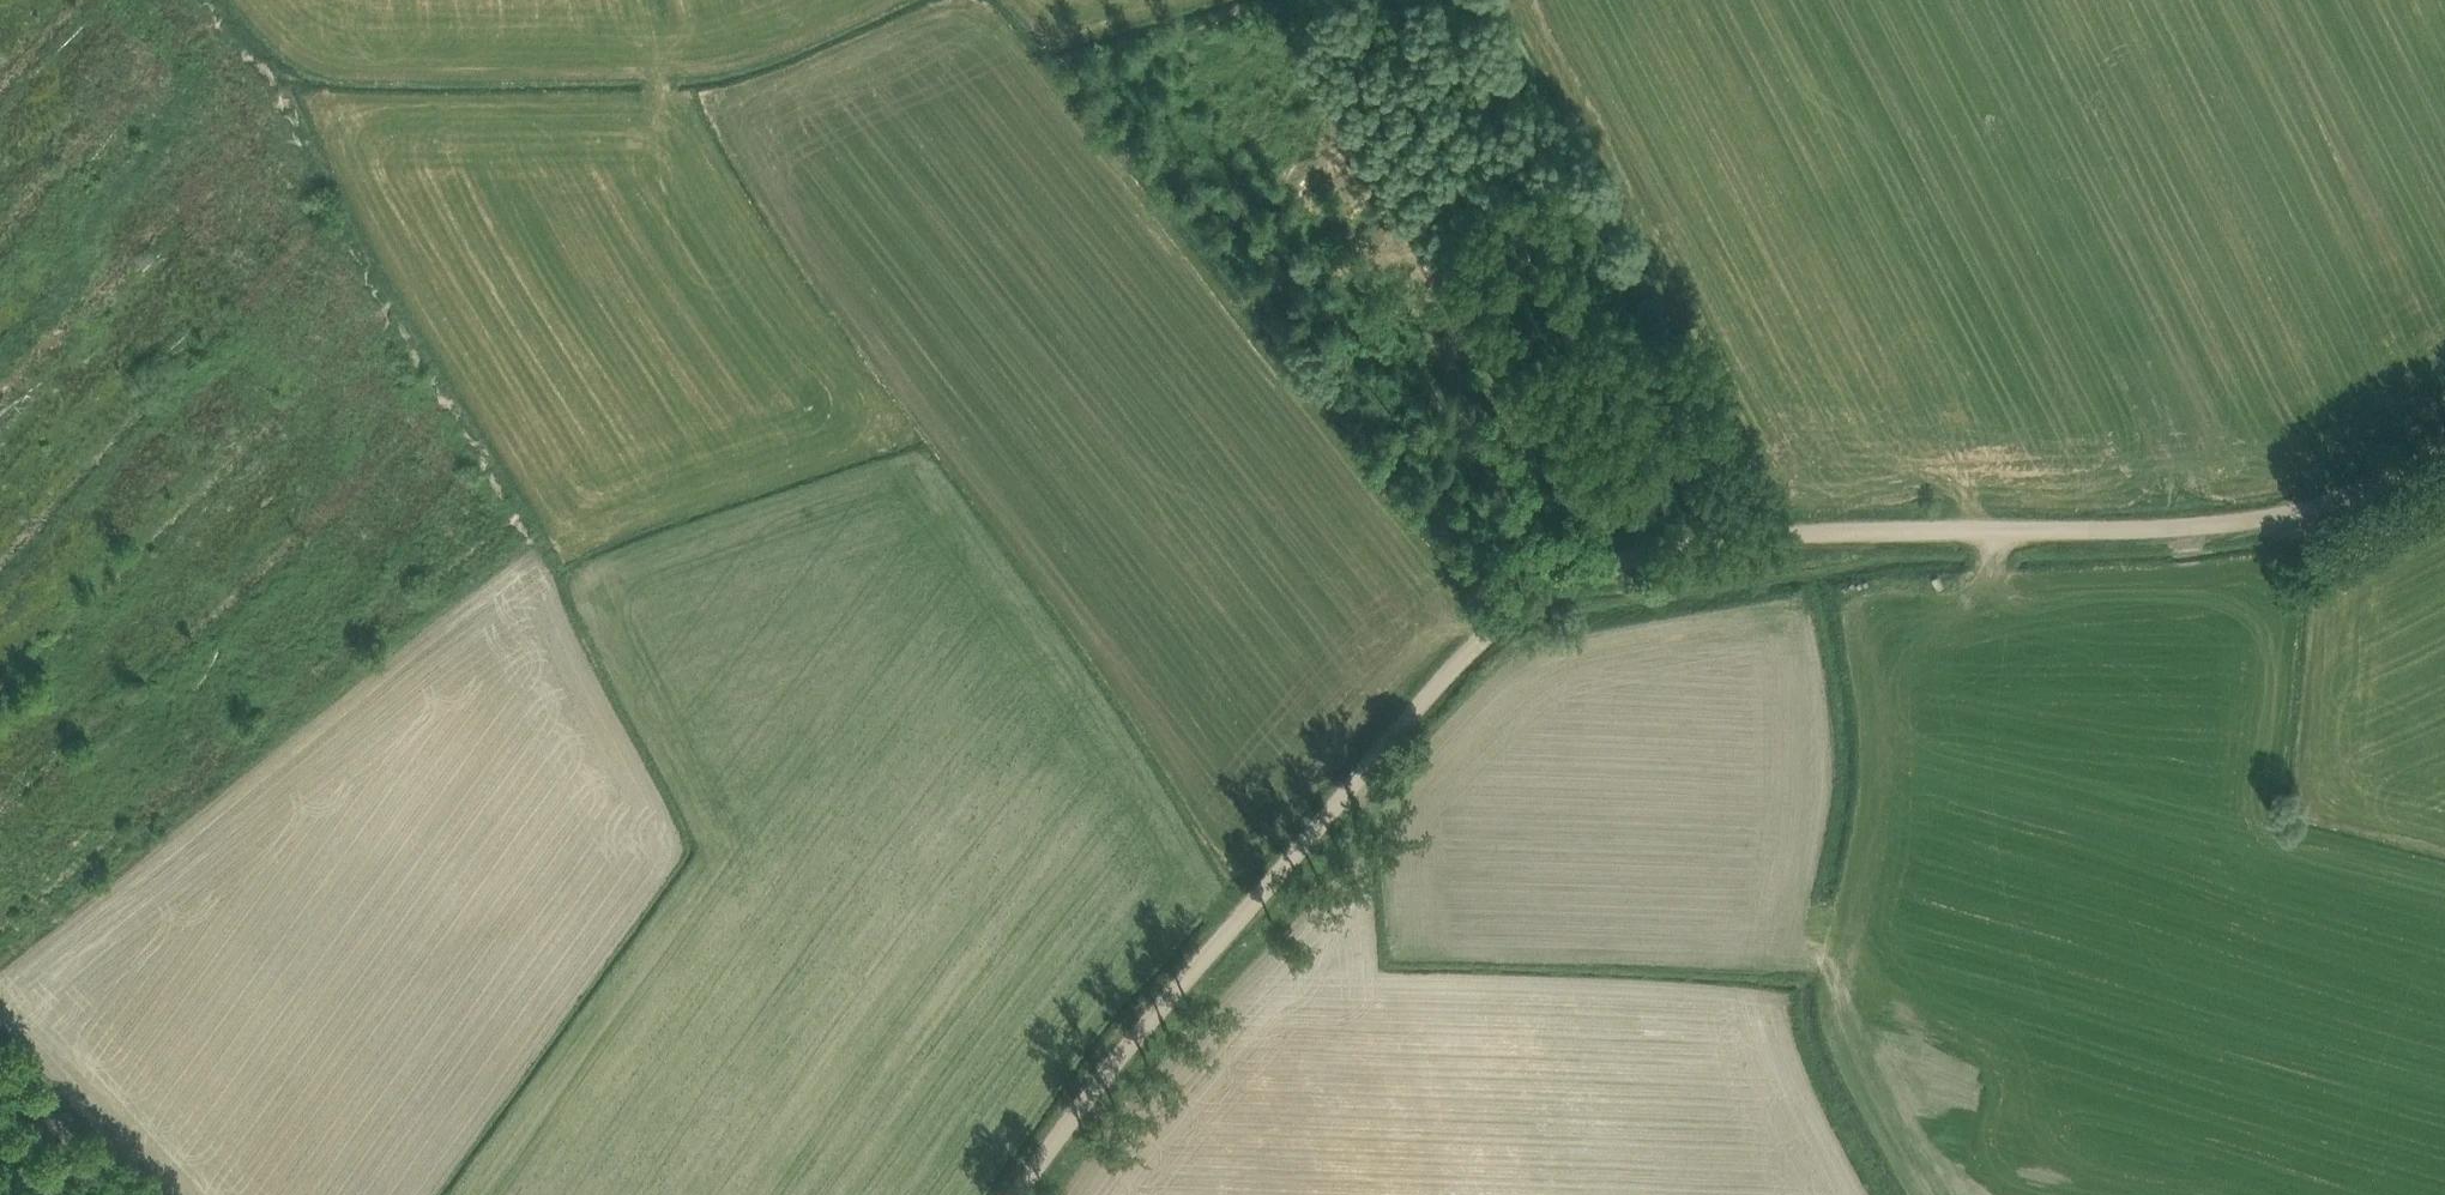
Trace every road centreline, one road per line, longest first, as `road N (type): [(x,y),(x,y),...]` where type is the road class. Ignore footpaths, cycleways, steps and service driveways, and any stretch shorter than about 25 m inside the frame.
road 1 (track): [(1022,1194),(1230,913),(1486,627),(1538,586),(1642,543),(1801,523),(2190,523),(2318,504),(2444,439)]
road 2 (tertiary): [(0,1077),(108,1194)]

